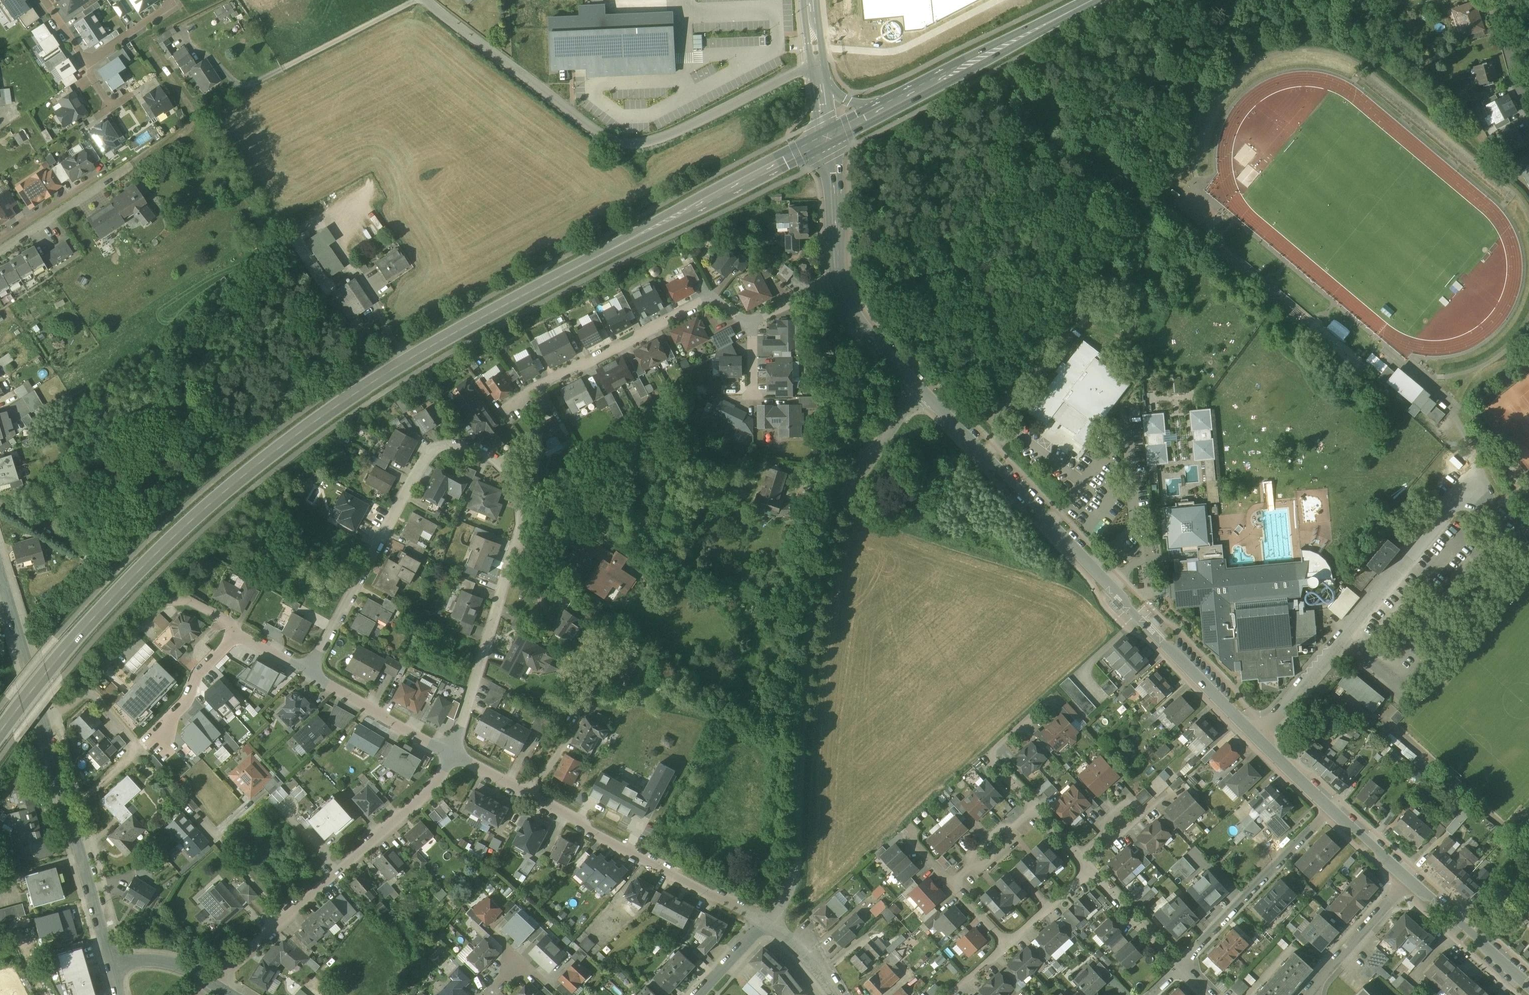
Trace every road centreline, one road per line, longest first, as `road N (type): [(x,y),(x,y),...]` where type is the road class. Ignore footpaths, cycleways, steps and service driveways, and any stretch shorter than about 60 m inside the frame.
road 1 (primary): [(0,733),(119,589),(278,447),(479,318),(831,140)]
road 2 (residential): [(453,754),(521,531),(515,486),(491,456),(459,446),(433,450),(309,668)]
road 3 (residential): [(771,923),(790,897),(799,862),(802,737),(837,514),(922,384)]
road 4 (residential): [(1260,734),(922,384)]
road 5 (residential): [(1260,734),(1468,494),(1528,544)]
road 6 (residential): [(453,754),(771,923)]
road 7 (residential): [(211,983),(442,775),(453,754)]
road 8 (residential): [(43,719),(75,702),(164,606),(191,602),(309,668)]
road 9 (unclassified): [(818,63),(687,126),(634,143),(593,129),(545,91)]
road 10 (residential): [(750,322),(710,299),(534,390),(512,410)]
road 11 (unclassified): [(43,719),(111,960)]
road 12 (primary): [(873,116),(1094,0)]
road 13 (residential): [(1181,965),(1335,809)]
road 14 (residential): [(951,885),(1005,946),(1090,870)]
road 15 (residential): [(161,144),(0,254)]
road 16 (residential): [(44,0),(88,64),(172,0)]
road 17 (residential): [(309,668),(453,754)]
road 18 (unclassified): [(0,569),(43,719)]
road 19 (residential): [(1528,981),(1412,878)]
road 20 (residential): [(1412,878),(1309,994)]
road 21 (residential): [(1033,807),(988,755),(1051,698)]
road 22 (residential): [(545,91),(426,0)]
road 23 (residential): [(840,281),(831,140)]
road 24 (residential): [(922,384),(856,313),(840,281)]
road 25 (residential): [(1181,965),(1090,870)]
road 26 (residential): [(0,239),(106,172)]

